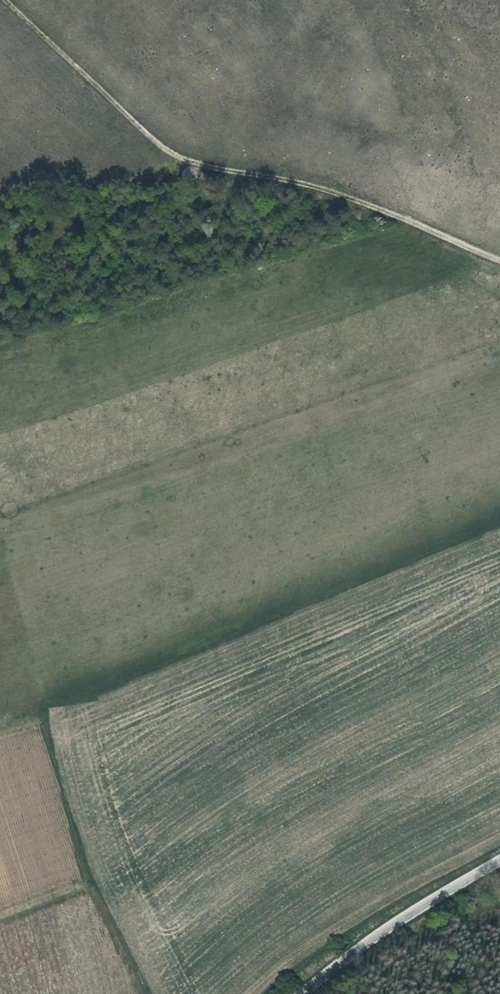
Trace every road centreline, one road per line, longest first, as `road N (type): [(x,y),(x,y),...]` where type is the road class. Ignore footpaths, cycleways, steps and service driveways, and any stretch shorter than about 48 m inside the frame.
road 1 (track): [(5,0),(171,150),(499,256)]
road 2 (track): [(252,170),(0,192)]
road 3 (tertiary): [(304,993),(406,908),(499,850)]
road 4 (track): [(145,993),(95,895),(79,889),(0,921)]

